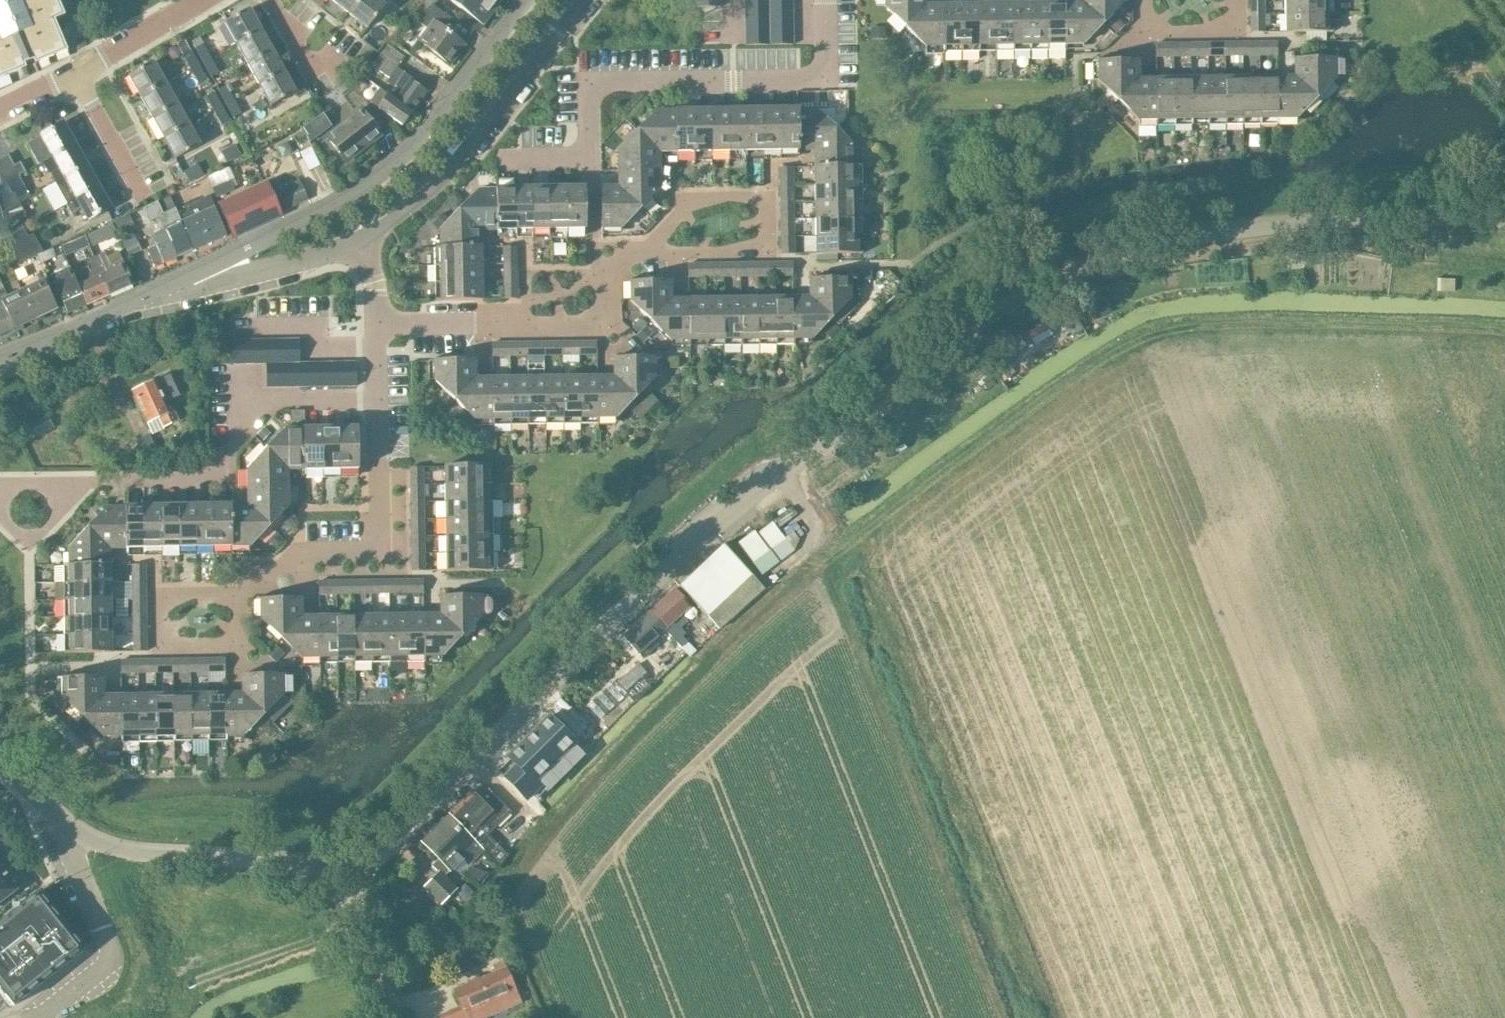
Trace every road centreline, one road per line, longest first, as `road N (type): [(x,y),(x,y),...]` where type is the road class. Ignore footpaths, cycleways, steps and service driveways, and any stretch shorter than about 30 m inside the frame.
road 1 (unclassified): [(0,752),(33,794),(93,843),(334,861),(371,849),(409,822),(710,530),(969,328),(1063,277),(1154,245),(1246,226),(1405,214),(1504,220)]
road 2 (residential): [(196,270),(370,183),(410,148),(526,0)]
road 3 (residential): [(378,399),(262,397),(223,450),(223,479),(103,480),(54,495)]
road 4 (residential): [(590,159),(588,101),(602,83),(806,79),(827,52),(825,0)]
road 5 (unclassified): [(353,243),(434,190),(585,0)]
road 6 (residential): [(235,595),(301,544),(382,543),(378,399)]
road 7 (residential): [(376,322),(603,321),(606,270)]
road 8 (residential): [(641,252),(756,251),(767,238),(766,203),(731,196),(681,206)]
road 9 (residential): [(0,357),(196,270)]
road 10 (unclassified): [(196,270),(219,280),(353,243)]
road 11 (residential): [(235,595),(235,640),(170,641),(170,596)]
road 12 (residential): [(201,0),(75,74)]
road 13 (residential): [(145,200),(75,74)]

